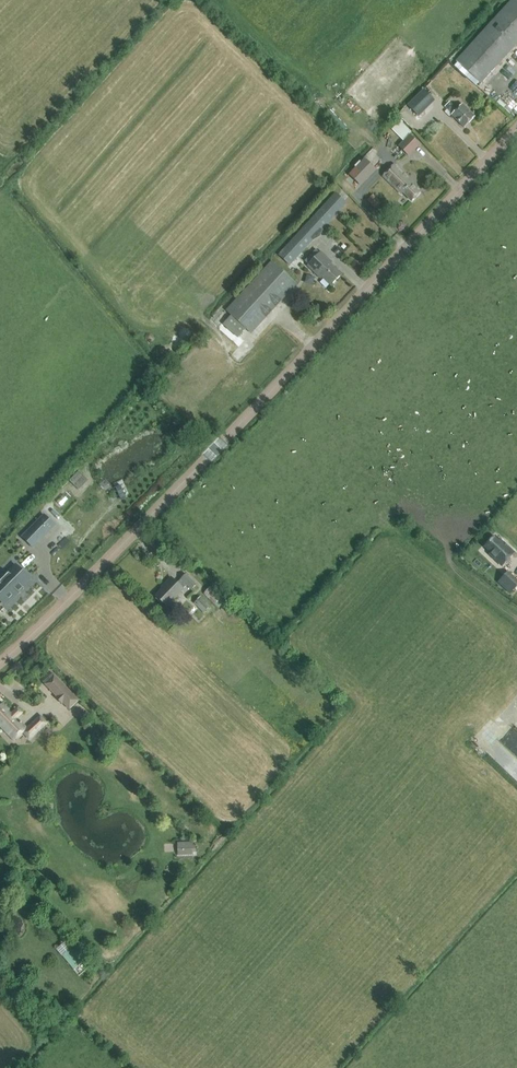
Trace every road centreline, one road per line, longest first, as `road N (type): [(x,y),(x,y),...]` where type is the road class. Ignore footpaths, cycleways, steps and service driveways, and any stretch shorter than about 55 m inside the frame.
road 1 (tertiary): [(0,668),(516,132)]

